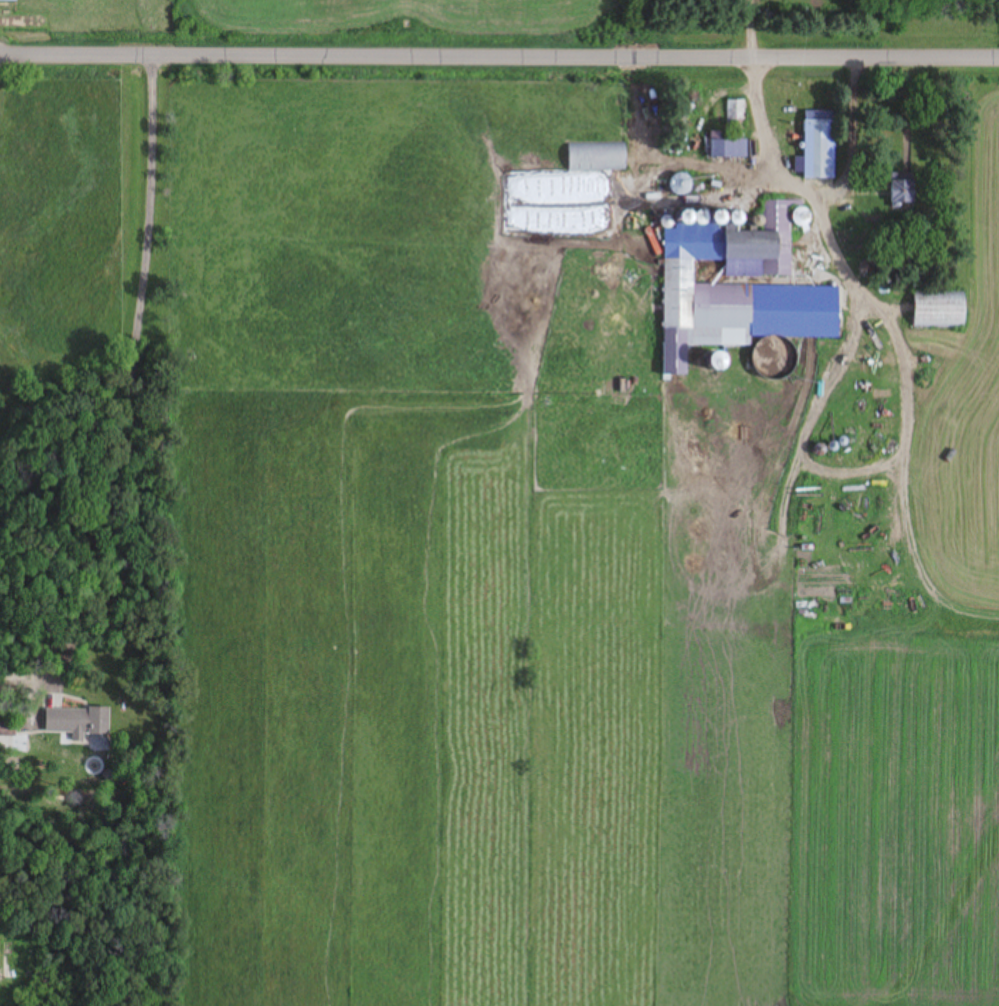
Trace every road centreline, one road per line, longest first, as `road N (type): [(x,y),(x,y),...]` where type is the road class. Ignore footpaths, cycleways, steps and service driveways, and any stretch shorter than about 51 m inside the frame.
road 1 (residential): [(0,55),(998,57)]

